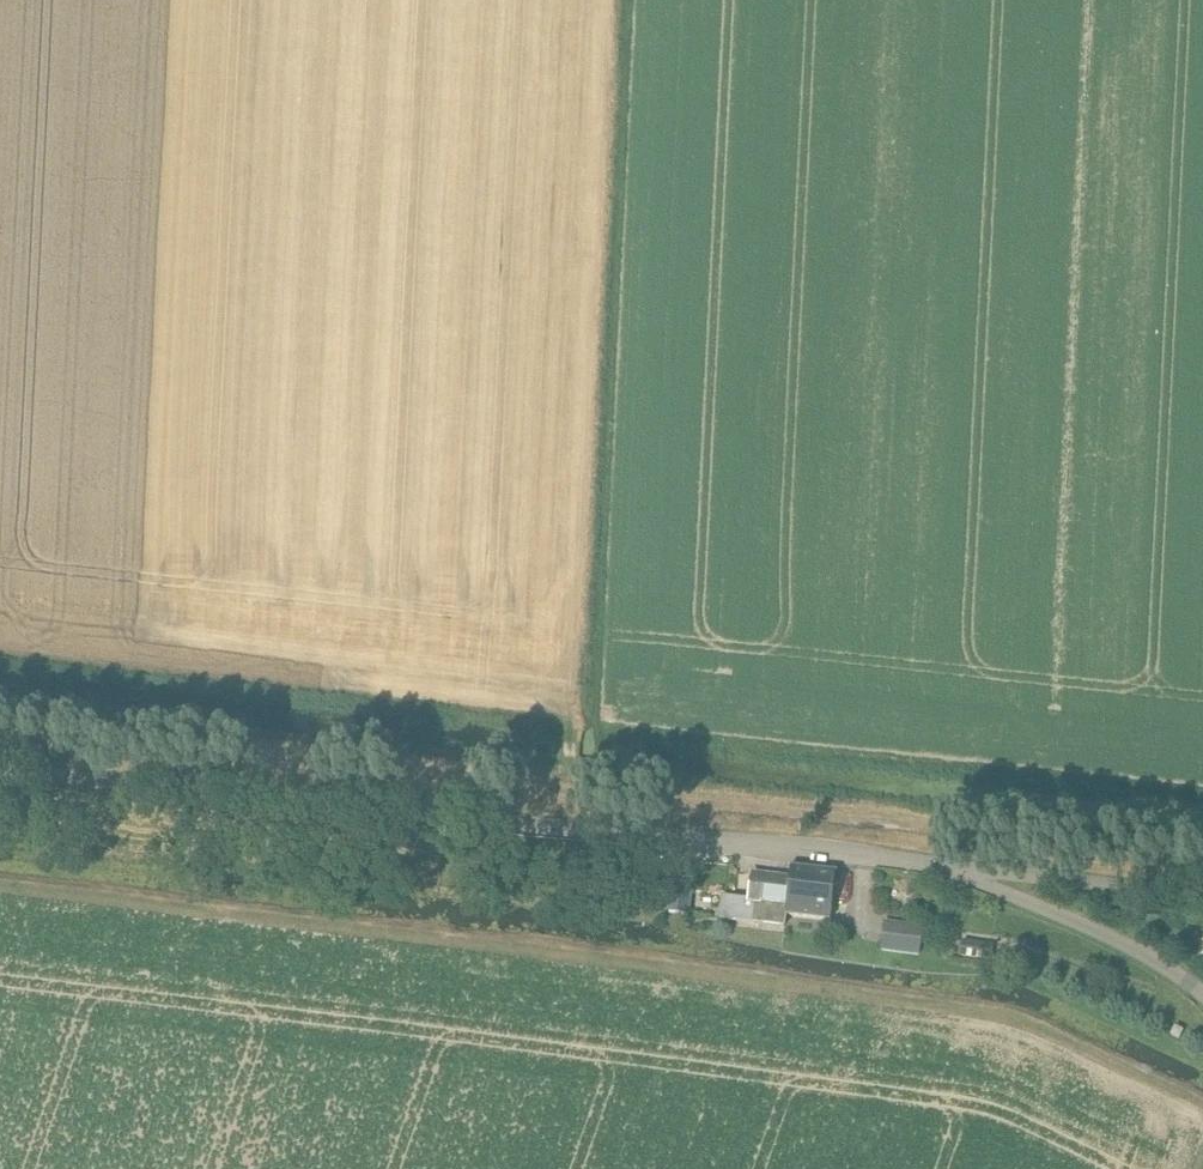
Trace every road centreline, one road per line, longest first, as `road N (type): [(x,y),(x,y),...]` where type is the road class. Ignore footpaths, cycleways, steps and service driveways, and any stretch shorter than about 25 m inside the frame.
road 1 (track): [(0,884),(988,1012),(1061,1035),(1202,1102)]
road 2 (track): [(1202,857),(0,723)]
road 3 (track): [(0,654),(1202,785)]
road 4 (tertiary): [(947,867),(0,771)]
road 5 (unclassified): [(1202,994),(1125,944),(947,867)]
road 6 (tertiary): [(1202,896),(947,867)]

